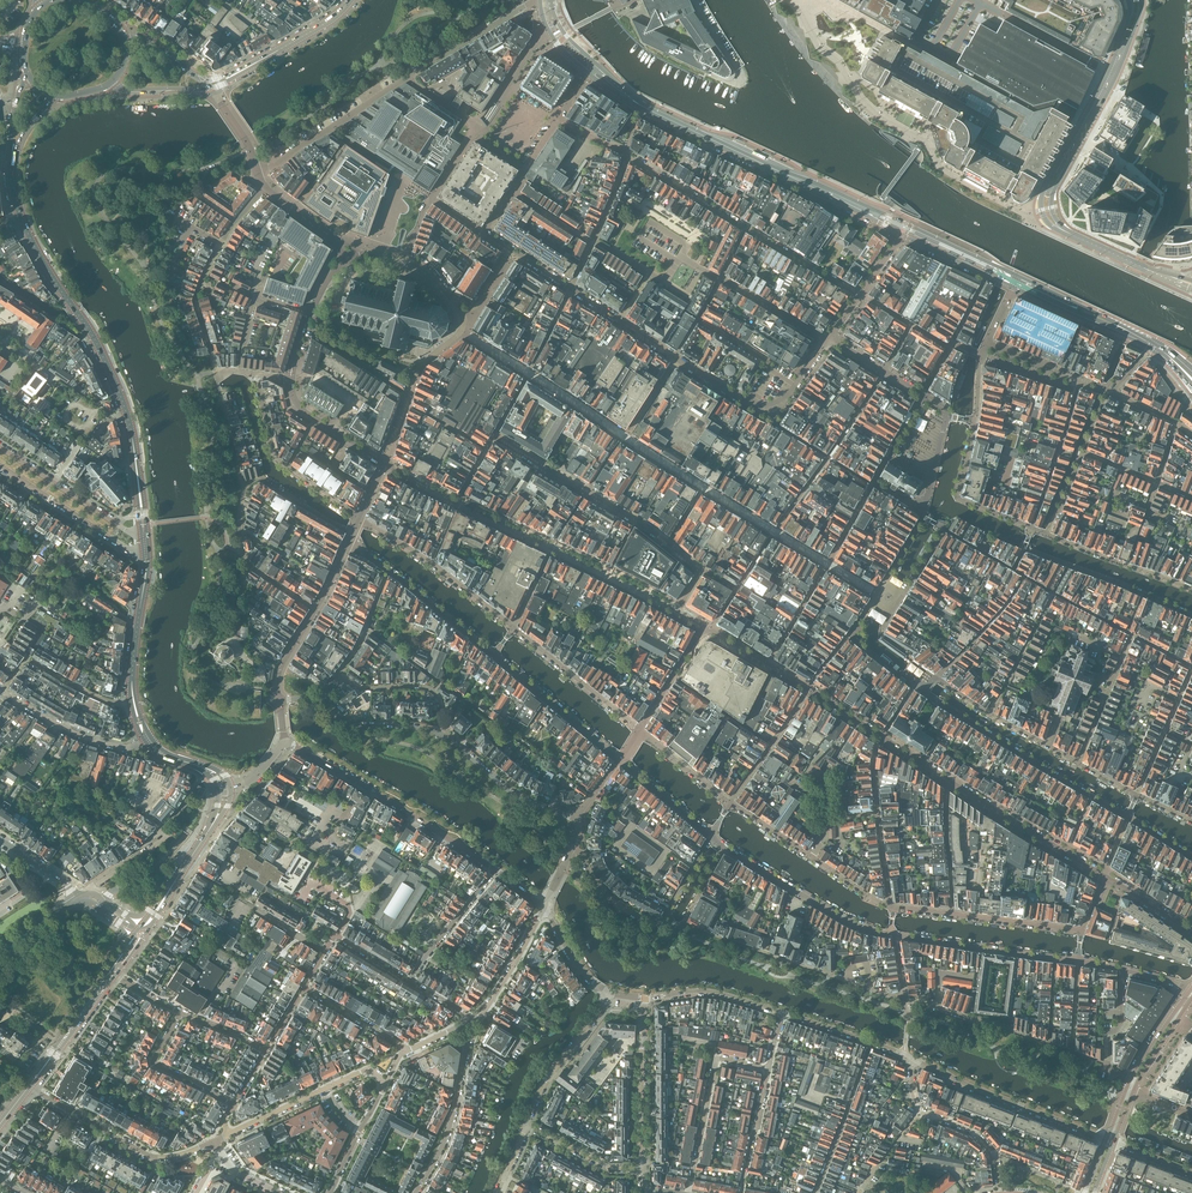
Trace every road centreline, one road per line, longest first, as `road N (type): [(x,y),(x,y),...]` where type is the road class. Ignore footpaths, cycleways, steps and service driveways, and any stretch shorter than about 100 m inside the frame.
road 1 (tertiary): [(1018,277),(668,117),(596,63)]
road 2 (secondary): [(144,532),(129,425),(114,380),(18,212),(11,165)]
road 3 (secondary): [(1191,284),(1065,231),(1046,208),(1115,68),(1135,0)]
road 4 (tertiary): [(588,73),(641,108),(901,235)]
road 5 (unclassified): [(736,589),(495,434)]
road 6 (residential): [(285,744),(495,871)]
road 7 (residential): [(557,119),(486,234),(573,289)]
road 8 (residential): [(905,999),(685,924)]
road 9 (residential): [(746,229),(557,119)]
road 10 (residential): [(915,685),(1091,797)]
road 11 (residential): [(916,1061),(1107,1140)]
road 12 (residential): [(213,1142),(154,1158),(29,1086)]
road 13 (residential): [(215,372),(197,297),(220,244),(264,189)]
road 14 (residential): [(1191,616),(1024,549),(1031,529)]
road 15 (residential): [(674,358),(758,402),(789,391),(827,342)]
road 16 (residential): [(359,519),(514,628)]
road 17 (residential): [(592,796),(441,682)]
road 18 (residential): [(726,848),(850,922),(890,932)]
road 19 (residential): [(689,1192),(716,1062),(768,1069)]
road 20 (residential): [(896,934),(1078,959)]
road 21 (residential): [(1000,1192),(996,1160),(979,1136),(918,1110),(916,1061)]
road 22 (residential): [(0,465),(147,563)]
road 23 (residential): [(228,1134),(363,1071),(386,1086)]
road 24 (residential): [(416,1192),(454,1109),(466,1050),(456,1028)]
road 25 (residential): [(1031,529),(1191,590)]
road 26 (secondary): [(140,934),(219,814),(225,788)]
road 27 (residential): [(640,1168),(645,998)]
road 28 (residential): [(144,532),(125,530),(0,446)]
road 29 (residential): [(310,312),(339,265),(338,244),(264,189)]
road 30 (residential): [(579,820),(516,796),(440,734)]
road 31 (residential): [(620,761),(493,655)]
road 32 (residential): [(514,628),(640,731)]
road 33 (residential): [(871,1042),(814,1192)]
road 34 (residential): [(975,421),(957,498),(1031,529)]
road 35 (residential): [(526,1127),(546,1080),(610,993)]
road 36 (residential): [(1,691),(27,658),(89,693),(133,700)]
road 37 (residential): [(6,694),(105,744),(128,748),(146,738)]
road 38 (tertiary): [(1156,343),(1018,277)]
road 39 (tertiary): [(1012,287),(1150,349)]
road 40 (residential): [(535,0),(410,74)]
road 41 (residential): [(233,1105),(155,1063),(181,1013)]
road 42 (residential): [(359,519),(385,462),(315,419)]
road 43 (residential): [(645,998),(707,991),(784,1013)]
road 44 (secondary): [(29,1086),(112,973)]
road 45 (residential): [(1067,853),(948,779)]
road 46 (residential): [(808,688),(731,803)]
road 47 (residential): [(412,980),(495,871)]
road 48 (residential): [(544,906),(517,961),(473,1020)]
road 49 (residential): [(493,655),(389,570)]
road 50 (residential): [(948,779),(953,913)]
road 51 (residential): [(860,295),(746,229)]
road 52 (residential): [(1082,929),(953,913)]
road 53 (residential): [(325,952),(216,883)]
road 54 (residential): [(741,1192),(768,1069)]
road 55 (residential): [(242,484),(262,480),(352,534)]
road 56 (residential): [(827,342),(720,279)]
road 57 (residential): [(440,734),(356,725),(323,703)]
road 58 (residential): [(640,1168),(611,1168),(526,1127)]
road 59 (residential): [(1078,762),(1126,649)]
road 60 (residential): [(990,714),(1048,606)]
road 61 (residential): [(640,731),(703,626)]
road 62 (residential): [(573,289),(674,358)]
road 63 (secondary): [(209,85),(315,29)]
road 64 (residential): [(386,1086),(330,1192)]

